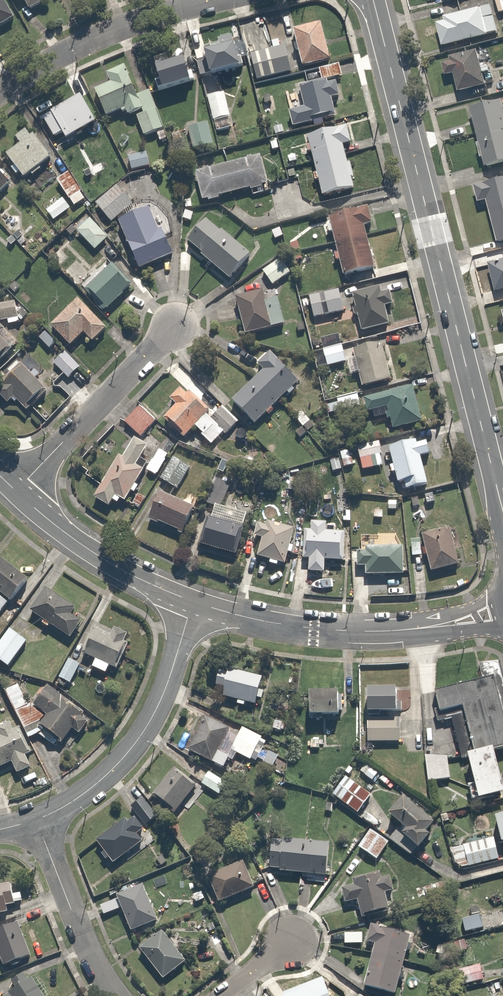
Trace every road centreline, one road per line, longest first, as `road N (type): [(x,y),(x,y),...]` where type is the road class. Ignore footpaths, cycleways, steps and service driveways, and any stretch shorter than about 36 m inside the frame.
road 1 (tertiary): [(374,0),(502,513)]
road 2 (residential): [(499,611),(353,631),(274,623),(193,602)]
road 3 (residential): [(193,602),(167,684),(137,740),(91,789),(36,819)]
road 4 (residential): [(0,93),(90,38),(217,0)]
road 5 (residential): [(16,491),(174,326)]
road 6 (residential): [(193,602),(123,571),(16,491)]
road 7 (residential): [(36,819),(85,943),(116,995)]

